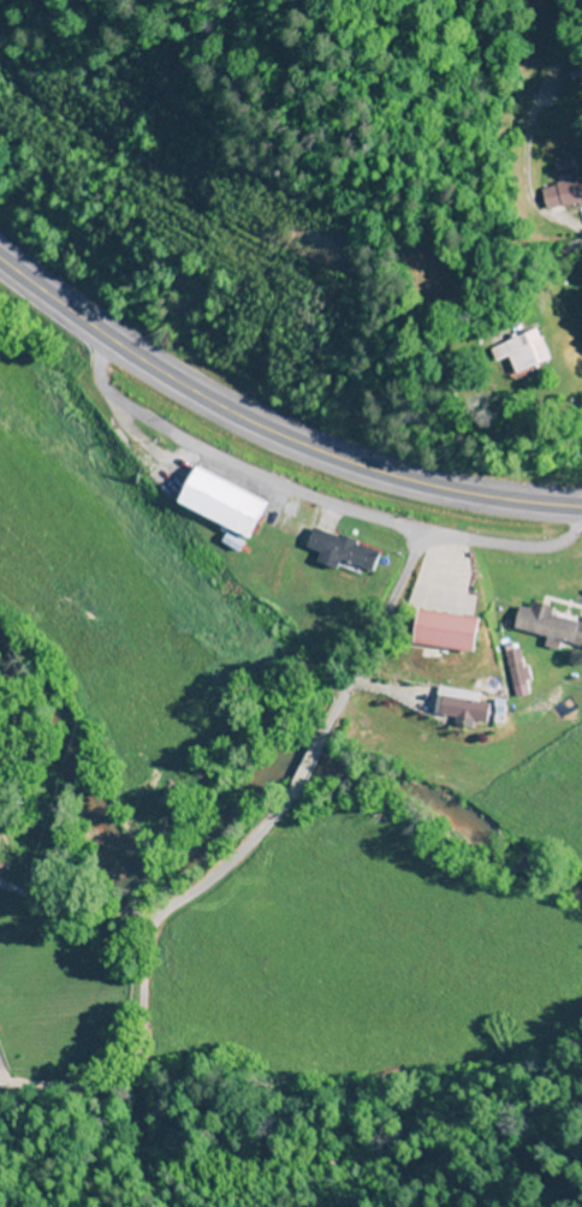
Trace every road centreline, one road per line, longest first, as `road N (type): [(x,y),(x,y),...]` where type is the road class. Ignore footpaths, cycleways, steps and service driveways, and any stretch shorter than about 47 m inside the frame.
road 1 (residential): [(0,1082),(89,1089),(125,1071),(147,927),(230,862),(285,799),(380,628),(422,530)]
road 2 (trunk): [(0,259),(135,357),(260,427),(393,476),(581,506)]
road 3 (residential): [(581,522),(546,546),(495,543),(286,489),(129,410),(100,379),(96,331)]
road 4 (residential): [(152,920),(44,906),(0,891)]

